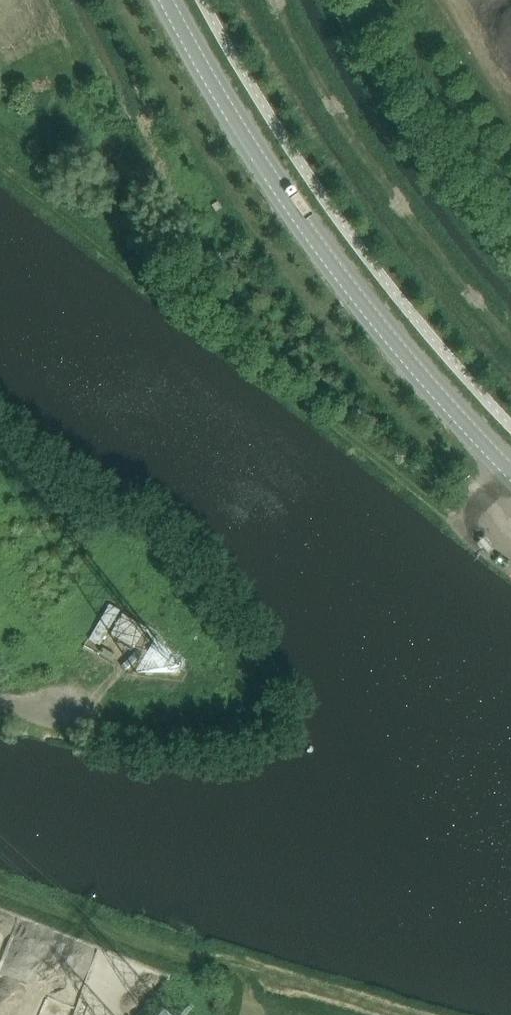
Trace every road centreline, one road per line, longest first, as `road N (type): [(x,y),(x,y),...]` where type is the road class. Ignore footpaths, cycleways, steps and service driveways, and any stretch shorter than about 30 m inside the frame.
road 1 (secondary): [(510,471),(347,283),(208,75),(169,0)]

